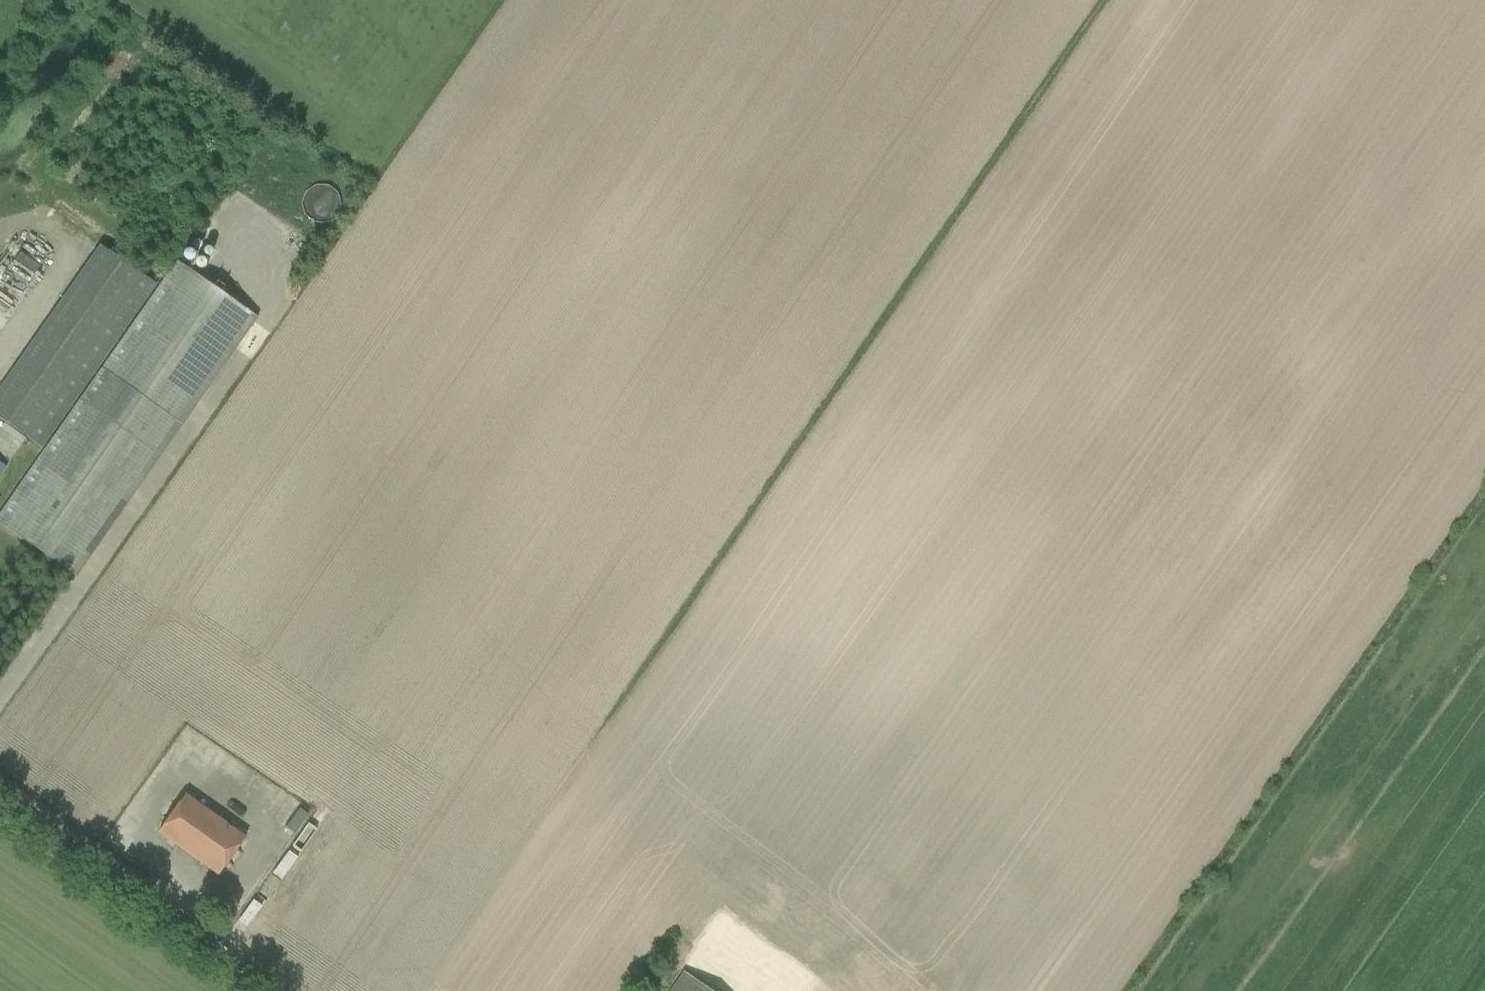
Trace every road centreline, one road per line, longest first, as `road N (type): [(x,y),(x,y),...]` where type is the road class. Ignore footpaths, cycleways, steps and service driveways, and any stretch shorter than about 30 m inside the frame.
road 1 (unclassified): [(272,990),(0,800)]

